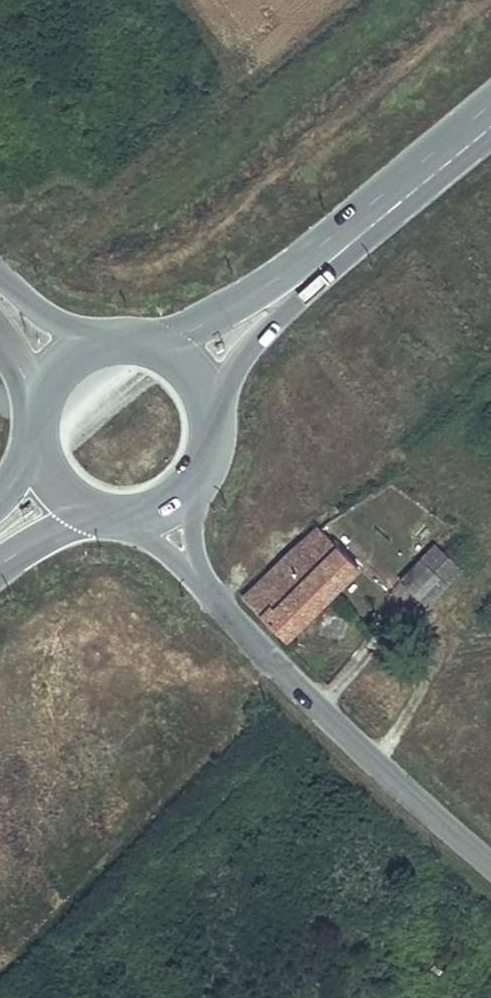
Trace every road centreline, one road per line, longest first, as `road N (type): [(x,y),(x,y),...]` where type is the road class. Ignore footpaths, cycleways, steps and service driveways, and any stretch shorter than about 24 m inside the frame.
road 1 (tertiary): [(201,581),(391,777),(490,861)]
road 2 (secondary): [(326,265),(490,127)]
road 3 (secondary): [(326,265),(148,344)]
road 4 (secondary): [(212,400),(326,265)]
road 5 (tertiary): [(108,343),(58,323),(0,283)]

